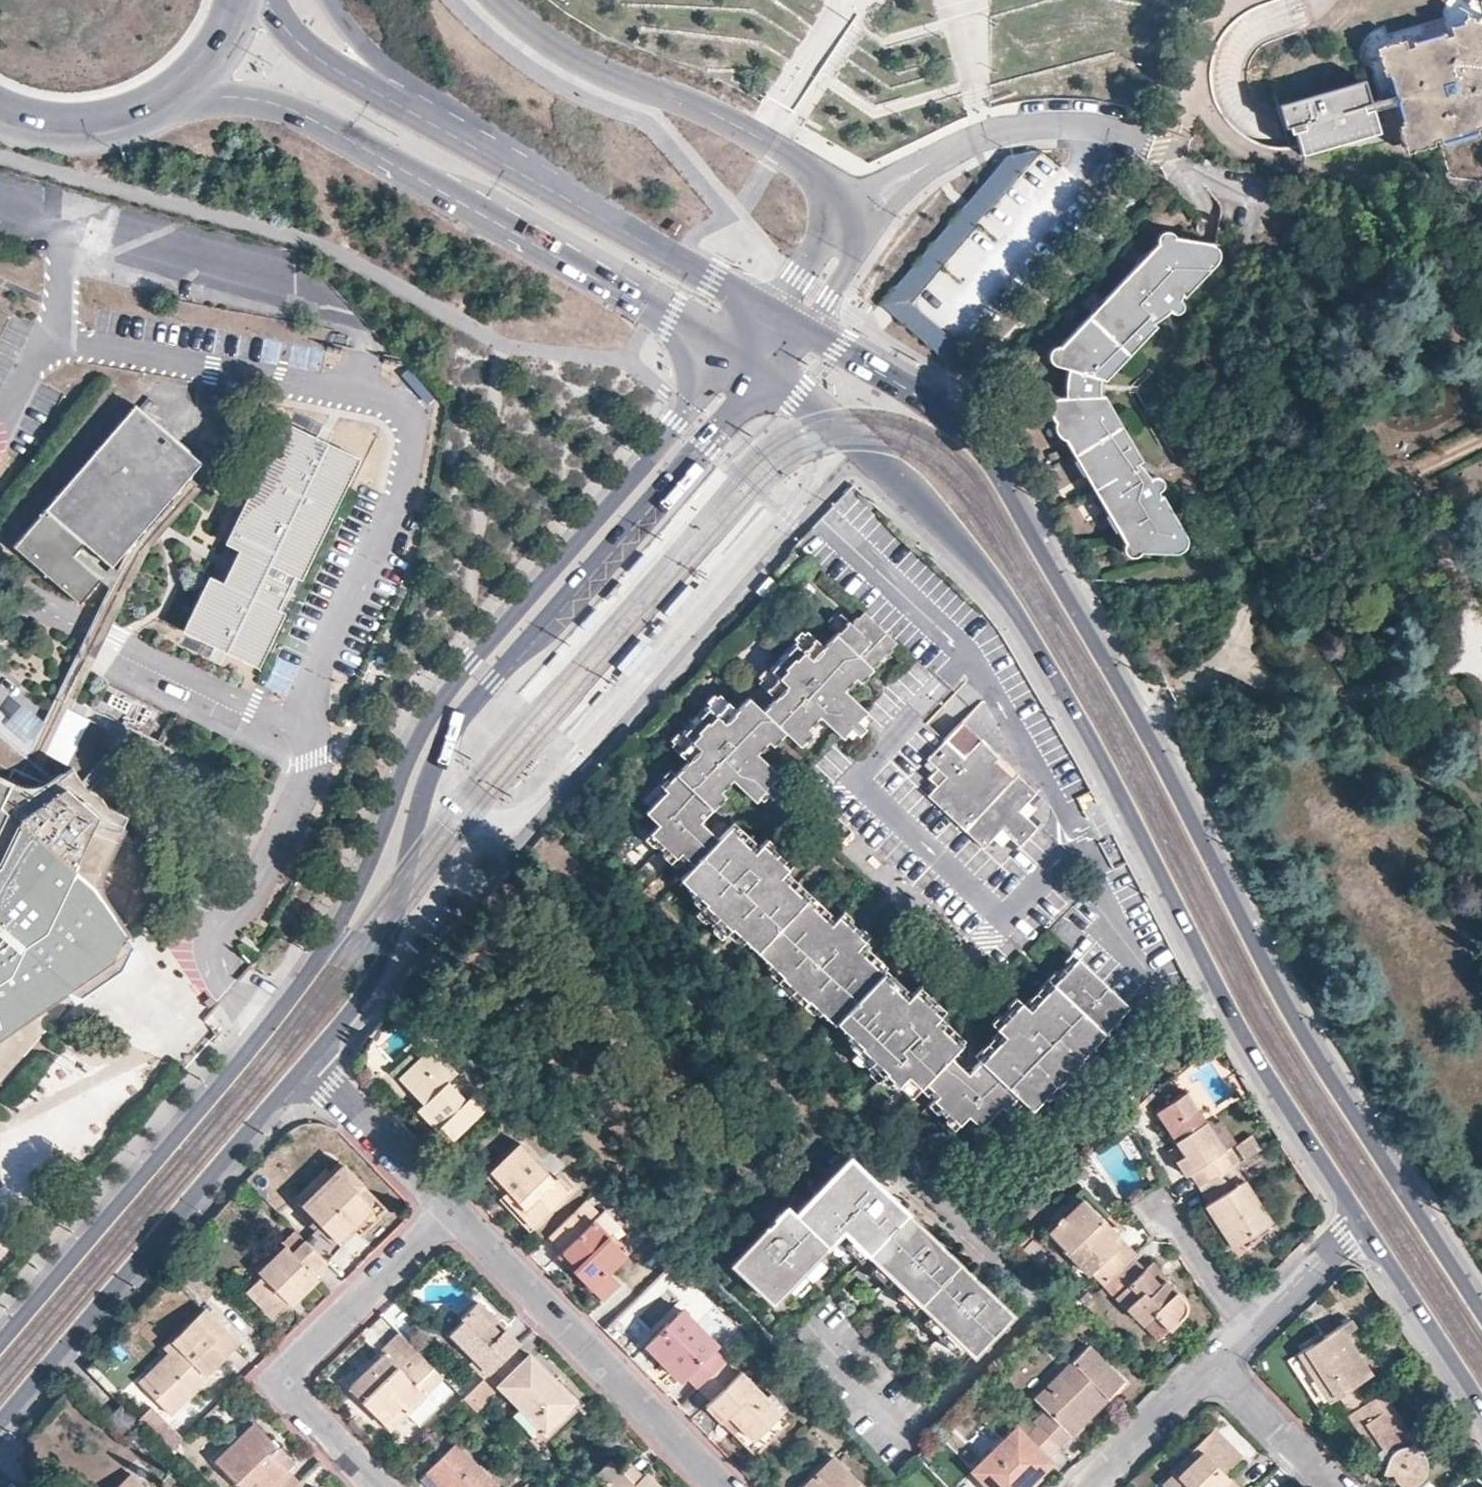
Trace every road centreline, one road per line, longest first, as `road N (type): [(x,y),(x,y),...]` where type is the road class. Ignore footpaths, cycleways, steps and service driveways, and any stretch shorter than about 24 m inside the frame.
road 1 (secondary): [(737,352),(424,714),(358,896),(306,975),(0,1344)]
road 2 (tertiary): [(1481,1309),(1291,1016),(1185,806),(997,472),(942,407),(811,331)]
road 3 (tertiary): [(769,374),(911,496),(1010,600),(1246,1040),(1364,1224)]
road 4 (secondary): [(306,1067),(397,928),(437,761),(471,708),(769,374)]
road 5 (secondary): [(206,74),(465,200),(737,352)]
road 6 (secondary): [(0,1422),(306,1067)]
road 7 (secondary): [(774,310),(387,102)]
road 8 (residential): [(503,0),(548,40),(618,77),(705,108),(819,172),(847,215)]
road 9 (residential): [(451,1212),(277,1384),(378,1486)]
road 10 (residential): [(720,1486),(451,1212)]
road 11 (residential): [(847,215),(936,159),(1010,128),(1054,122),(1113,128),(1151,144)]
road 12 (primary): [(0,113),(52,128),(108,127),(162,108),(206,74)]
road 13 (tertiary): [(1364,1224),(1481,1410)]
road 14 (residential): [(451,1212),(306,1067)]
road 15 (residential): [(1217,1366),(1091,1486)]
road 16 (secondary): [(387,102),(247,4)]
road 17 (residential): [(1332,1486),(1217,1366)]
road 18 (residential): [(1364,1224),(1246,1338)]
road 19 (residential): [(1162,1212),(1246,1338)]
road 20 (residential): [(811,331),(853,251),(847,215)]

